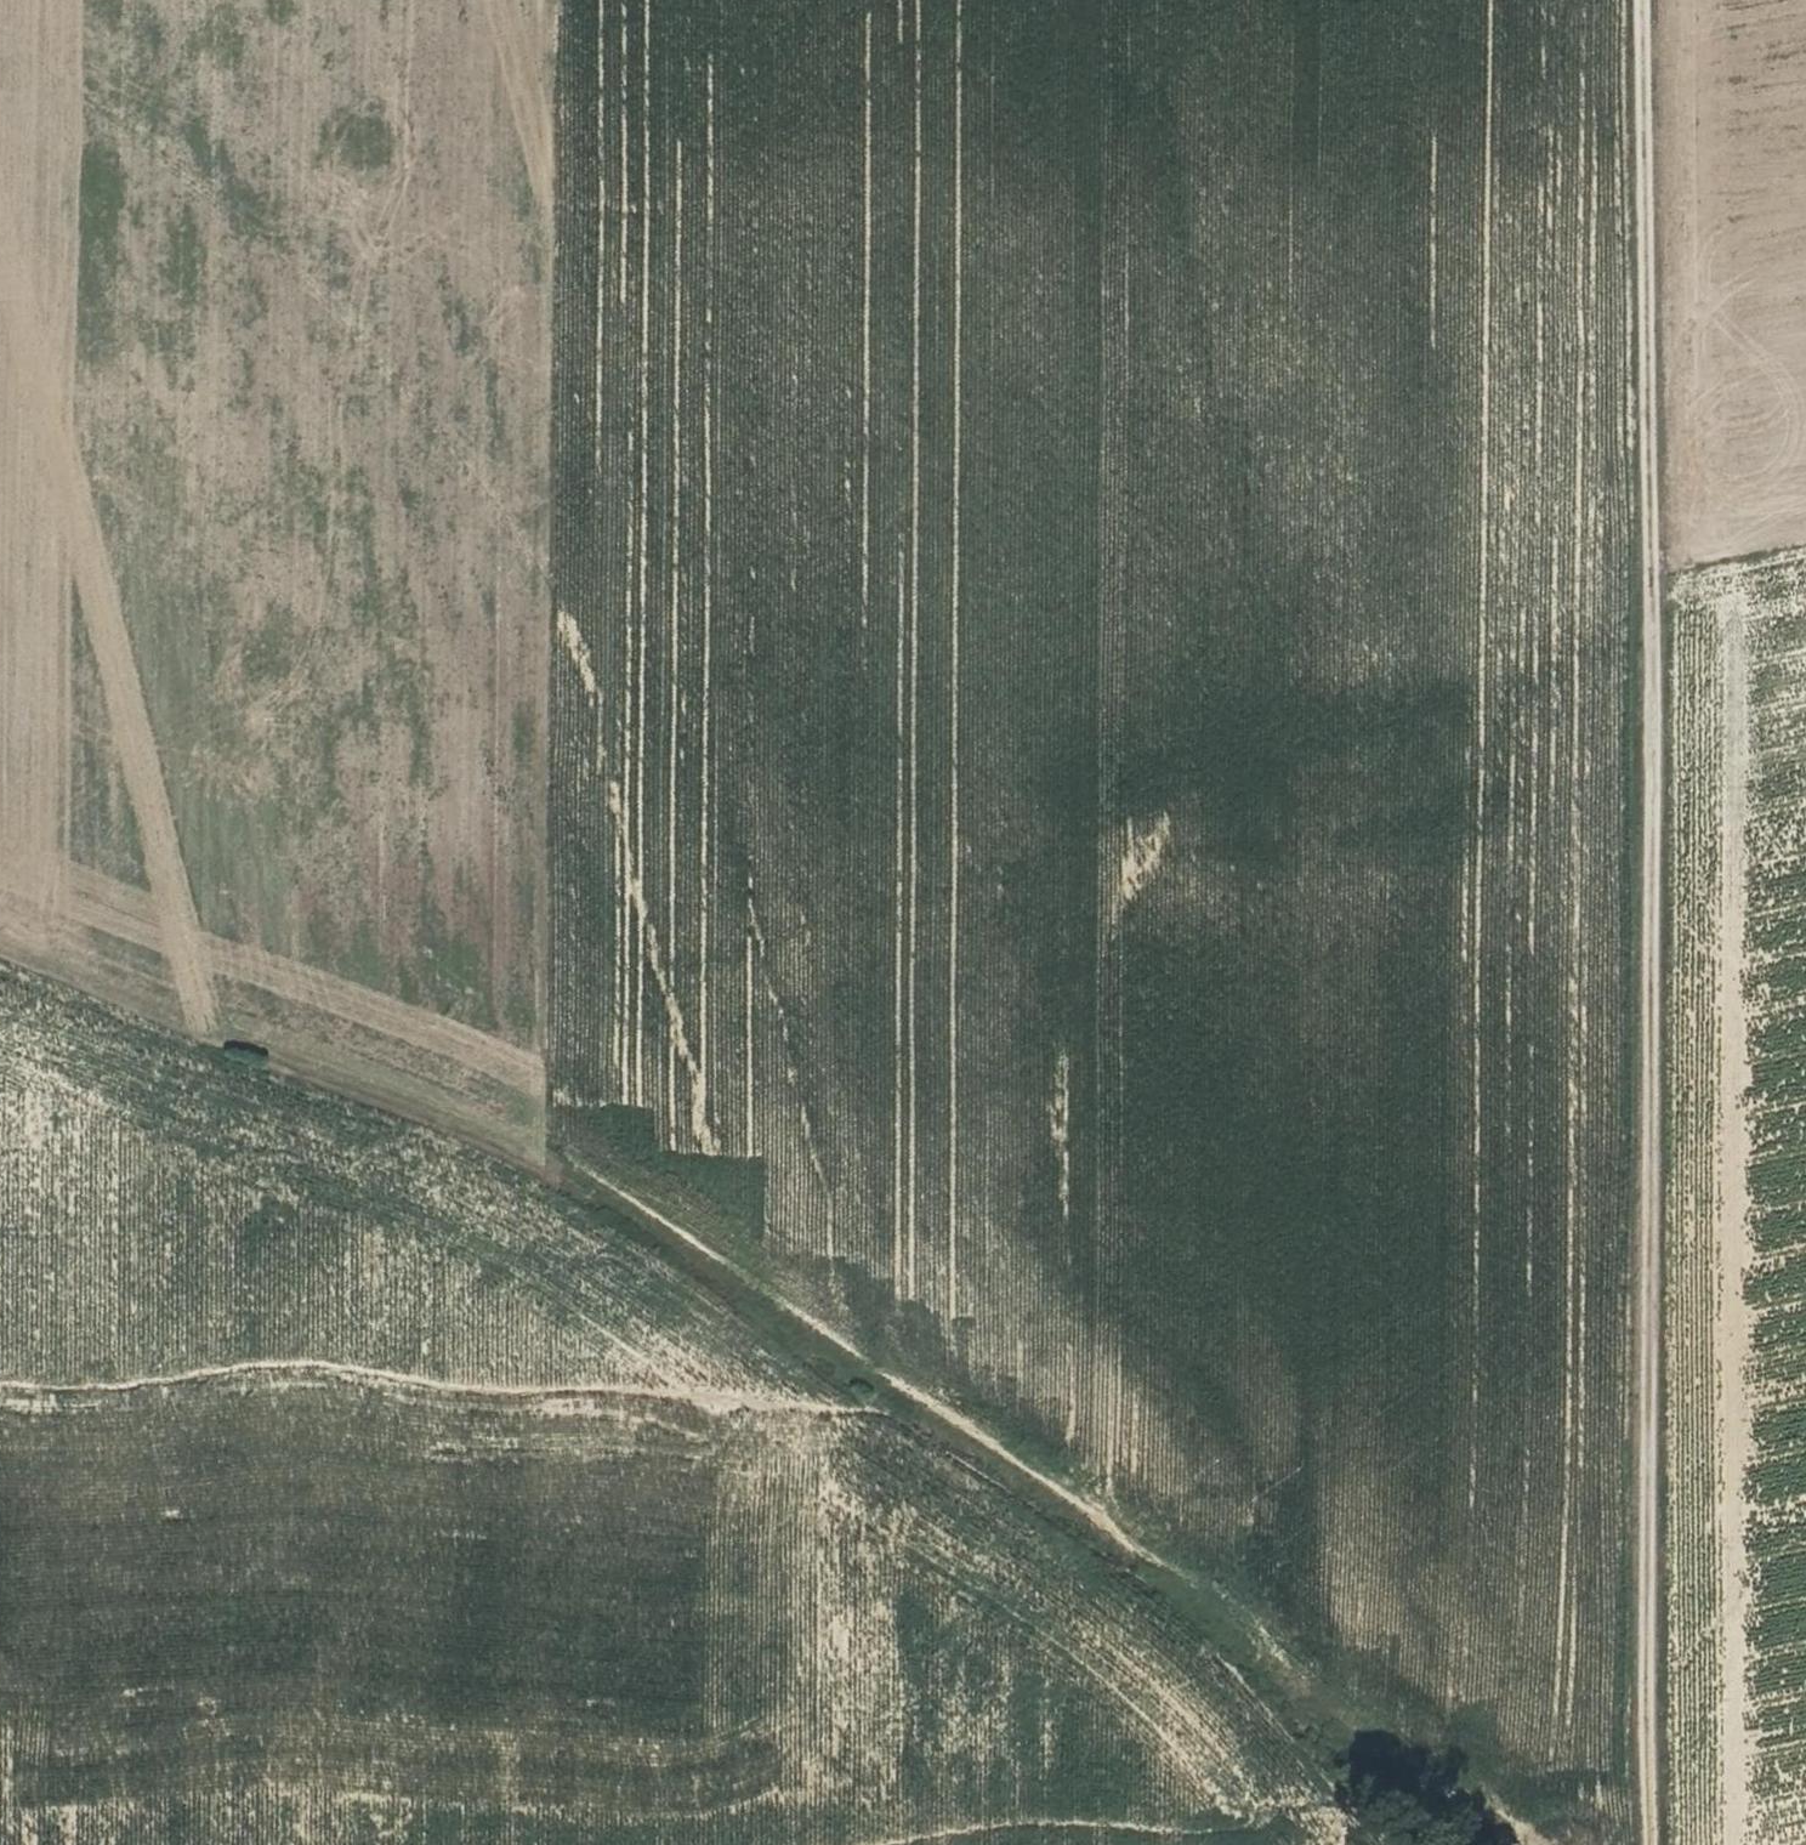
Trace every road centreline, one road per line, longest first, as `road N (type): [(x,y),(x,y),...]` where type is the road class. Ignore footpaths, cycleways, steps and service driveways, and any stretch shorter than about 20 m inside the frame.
road 1 (track): [(1650,1844),(1642,0)]

